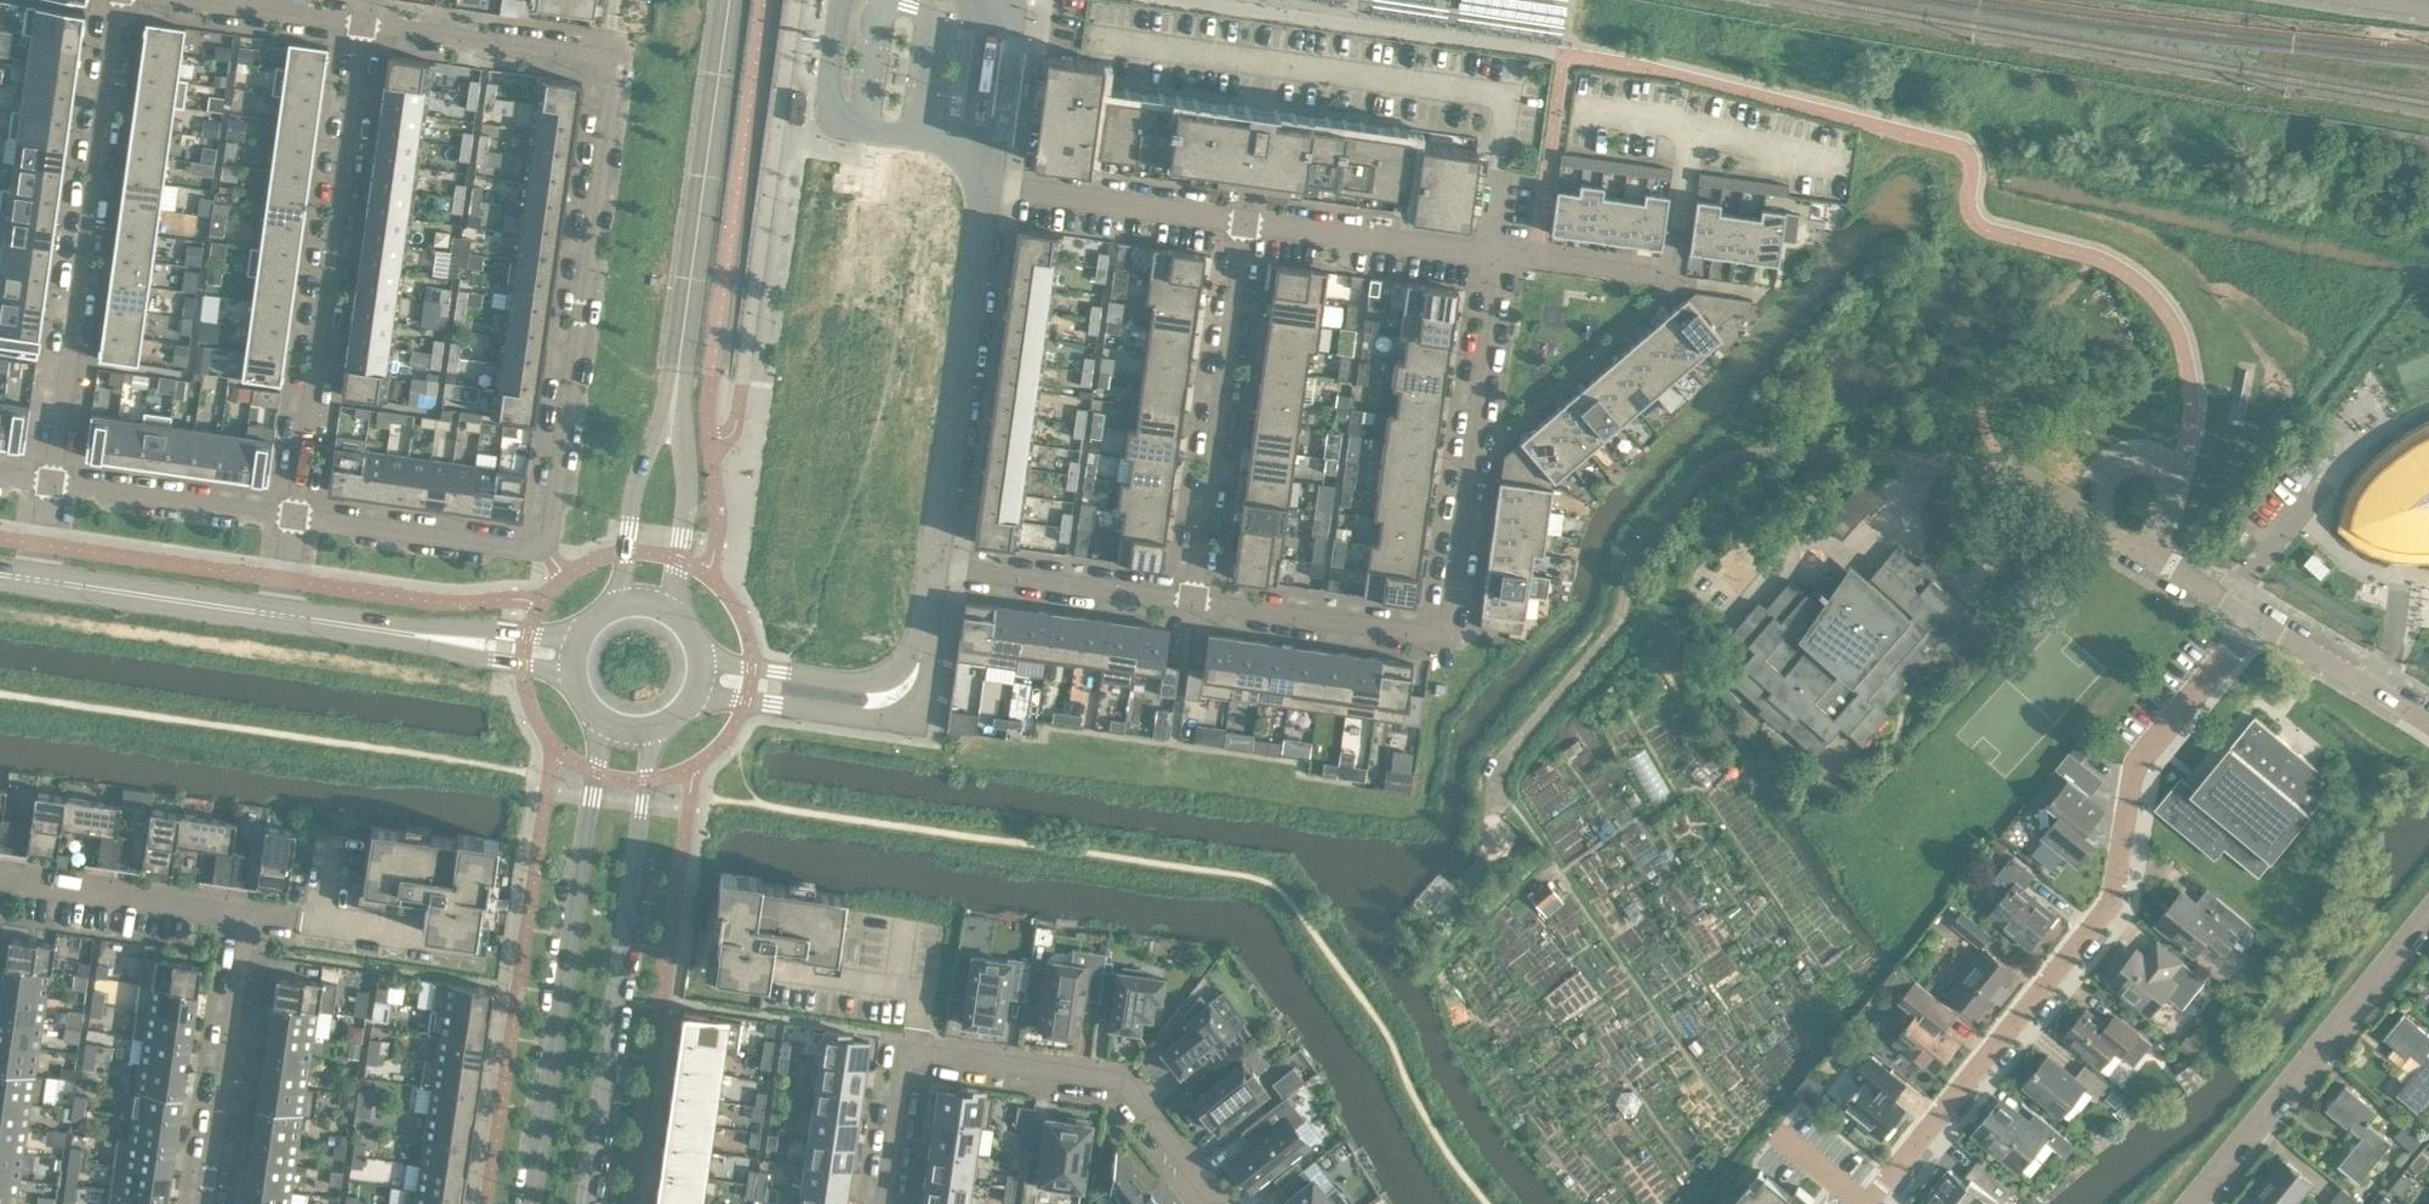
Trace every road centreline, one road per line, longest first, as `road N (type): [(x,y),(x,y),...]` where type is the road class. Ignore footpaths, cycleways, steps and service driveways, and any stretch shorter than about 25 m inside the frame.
road 1 (residential): [(1866,1203),(2110,906),(2133,766),(2258,612)]
road 2 (residential): [(1191,597),(1439,631),(1492,254)]
road 3 (residential): [(0,876),(248,911),(207,1203)]
road 4 (residential): [(361,25),(294,517)]
road 5 (residential): [(124,0),(50,482)]
road 6 (residential): [(611,62),(543,543)]
road 7 (tertiary): [(606,728),(531,1203)]
road 8 (tertiary): [(584,1203),(653,733)]
road 9 (tertiary): [(672,405),(728,0)]
road 10 (residential): [(931,561),(983,186)]
road 11 (residential): [(1191,597),(1245,223)]
road 12 (residential): [(2191,1203),(2428,912)]
road 13 (residential): [(906,1054),(1111,1083),(1213,1203)]
road 14 (residential): [(931,561),(918,672),(889,698),(704,676)]
road 15 (tertiary): [(570,656),(279,616)]
road 16 (residential): [(1245,223),(983,186)]
road 17 (residential): [(931,561),(1191,597)]
road 18 (residential): [(294,517),(532,550),(543,543)]
road 19 (residential): [(611,62),(361,25)]
road 20 (residential): [(1492,254),(1245,223)]
road 21 (residential): [(50,482),(294,517)]
road 22 (tertiary): [(279,616),(38,581)]
road 23 (residential): [(2157,554),(2176,476),(2151,457),(2109,465),(2097,482),(2105,528)]
road 24 (tertiary): [(670,609),(685,470),(672,405)]
road 25 (tertiary): [(672,405),(636,495),(619,602)]
road 26 (residential): [(2258,612),(2428,724)]
road 27 (residential): [(1492,254),(1671,276)]
road 28 (residential): [(361,25),(203,0)]
road 29 (residential): [(885,1203),(906,1054)]
road 30 (residential): [(1982,469),(2105,528)]

